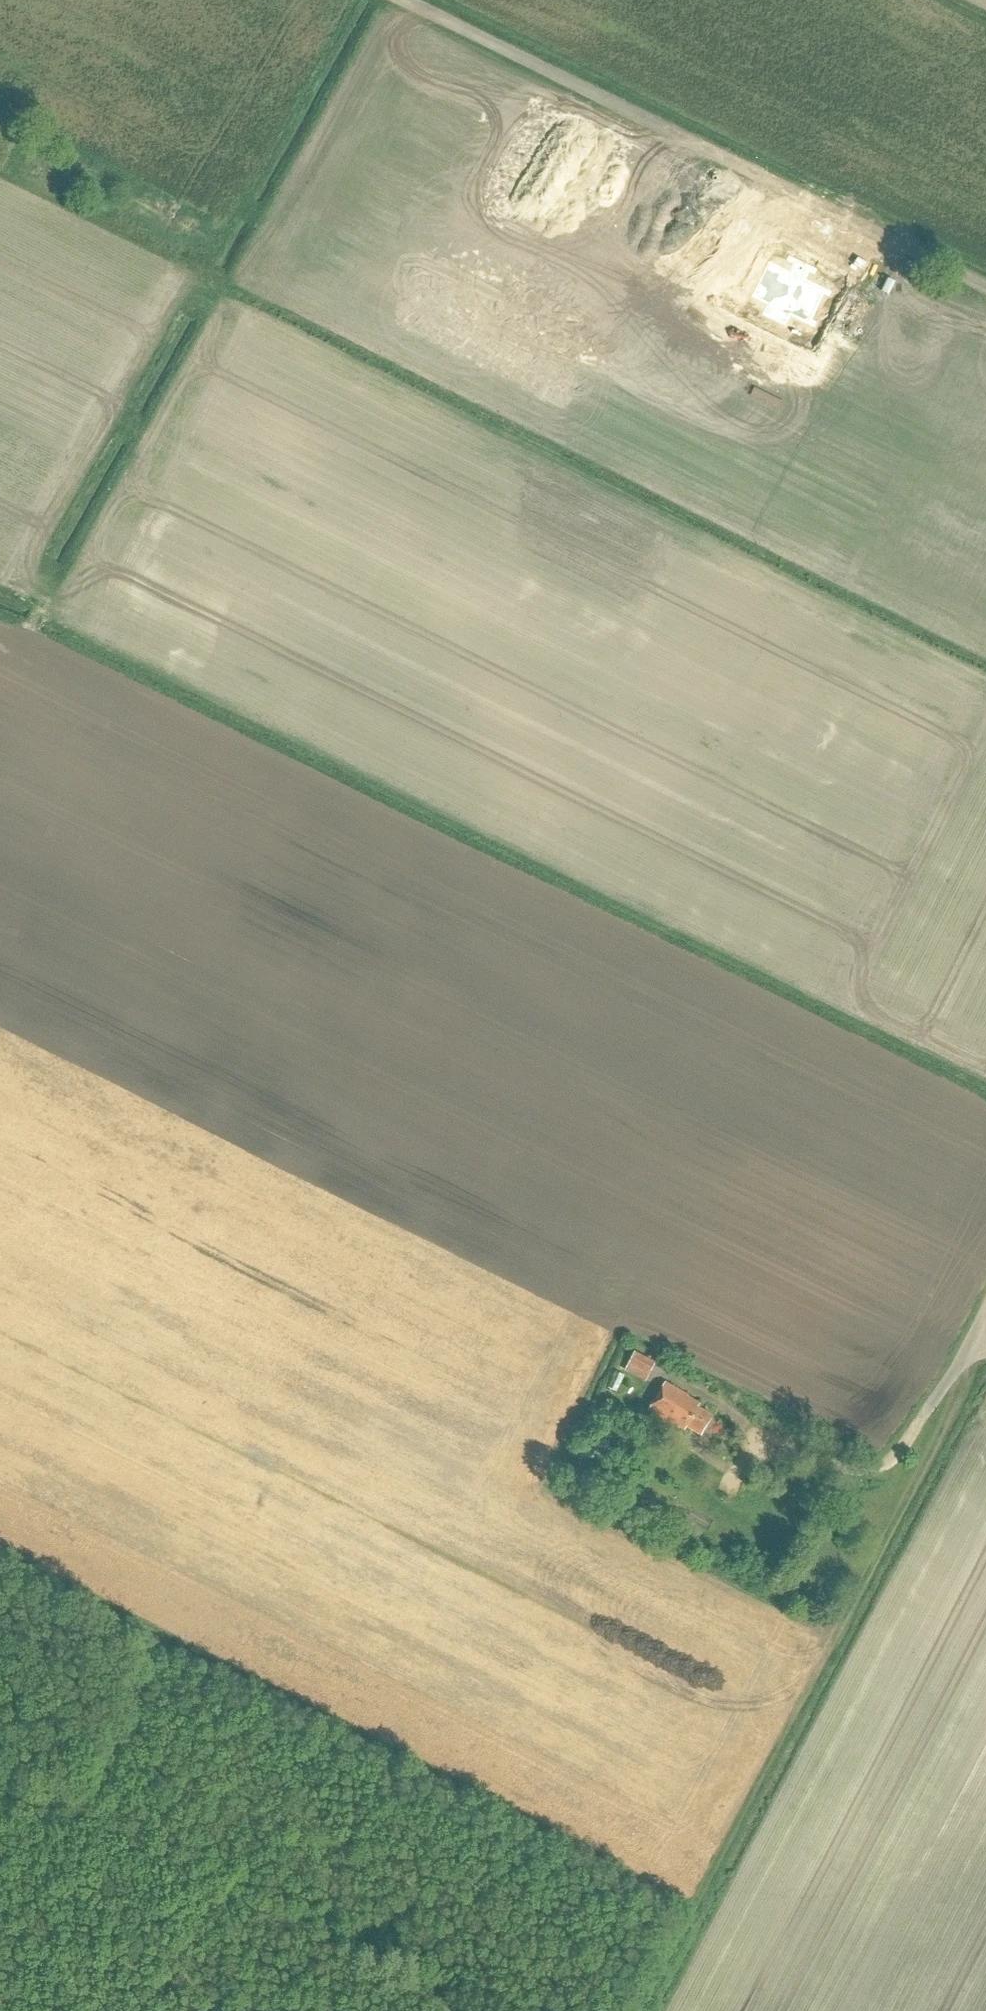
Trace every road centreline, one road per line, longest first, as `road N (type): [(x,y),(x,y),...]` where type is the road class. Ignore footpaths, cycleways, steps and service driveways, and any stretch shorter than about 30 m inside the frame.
road 1 (track): [(408,0),(985,288)]
road 2 (unclassified): [(985,1309),(956,1370),(898,1452),(877,1468),(831,1466),(756,1438),(732,1490)]

